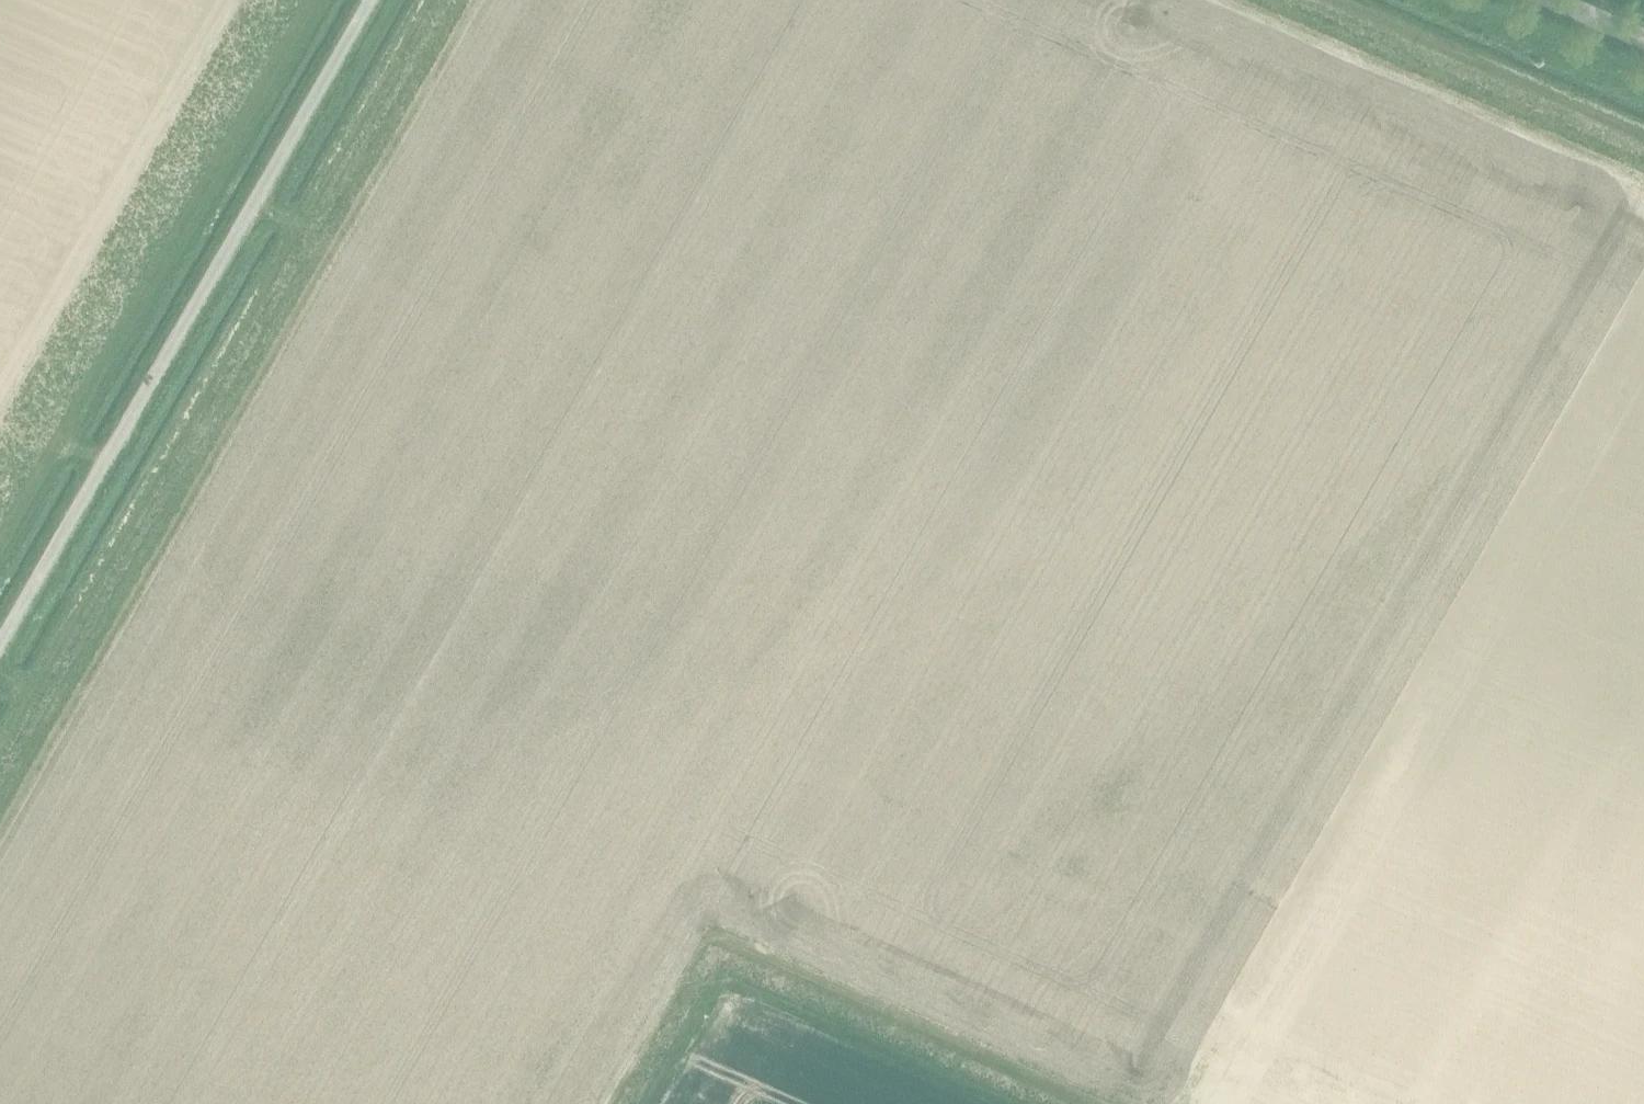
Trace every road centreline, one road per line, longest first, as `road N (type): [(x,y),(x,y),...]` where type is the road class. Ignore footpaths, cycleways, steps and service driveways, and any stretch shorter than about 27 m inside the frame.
road 1 (unclassified): [(0,645),(371,0)]

